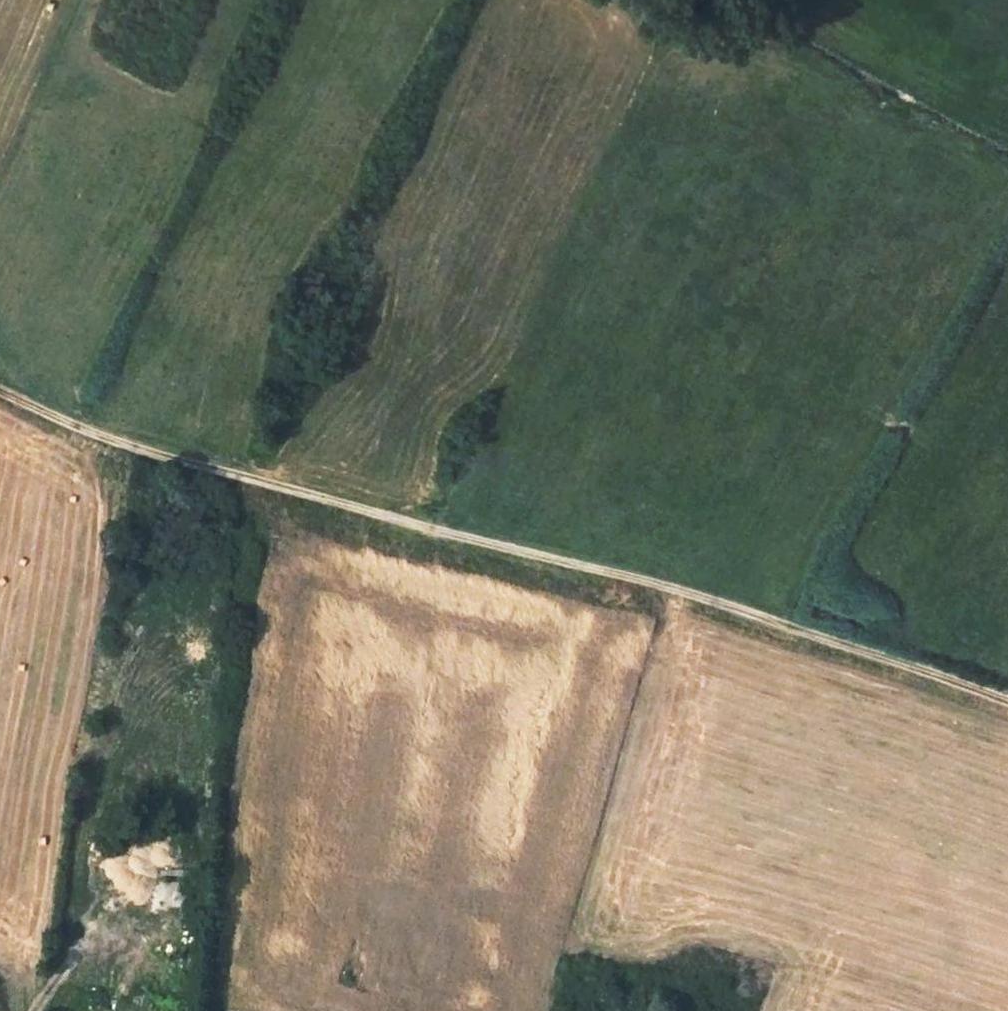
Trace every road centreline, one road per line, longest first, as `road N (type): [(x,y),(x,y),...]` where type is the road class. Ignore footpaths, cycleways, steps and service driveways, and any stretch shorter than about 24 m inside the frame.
road 1 (track): [(1007,706),(630,575),(115,442),(0,387)]

